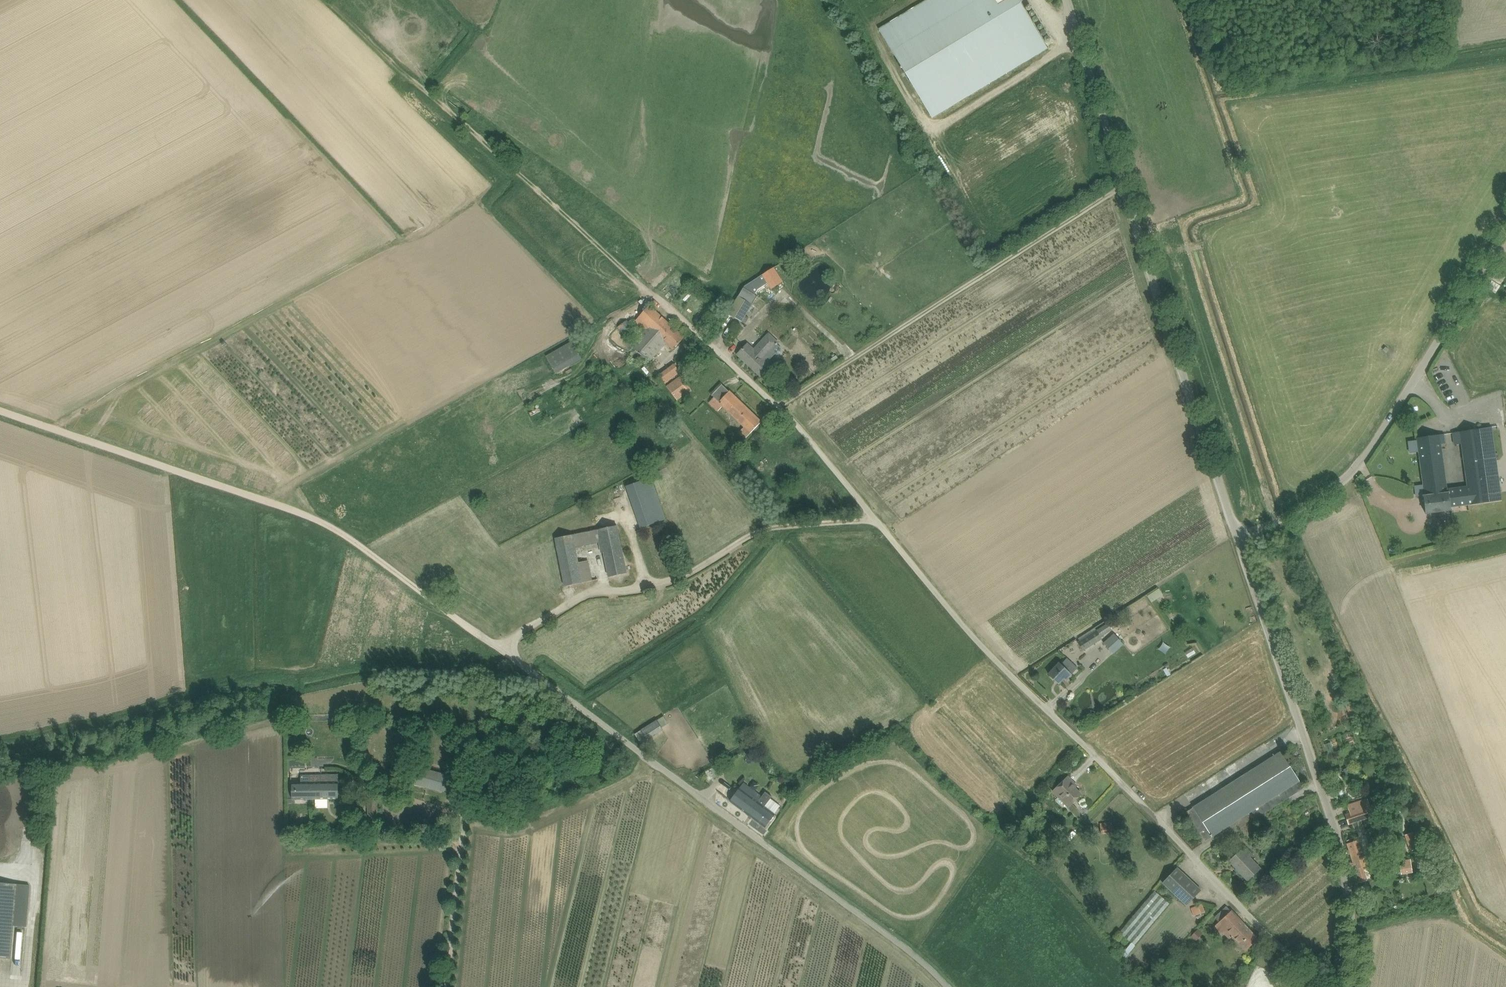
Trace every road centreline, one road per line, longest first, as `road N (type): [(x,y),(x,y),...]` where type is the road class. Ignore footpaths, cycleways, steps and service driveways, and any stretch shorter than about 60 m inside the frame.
road 1 (unclassified): [(1324,986),(1016,678),(877,521)]
road 2 (unclassified): [(653,762),(507,651),(520,633),(606,590),(668,583),(775,529),(877,521)]
road 3 (unclassified): [(1239,543),(1064,0)]
road 4 (track): [(0,412),(336,530),(507,651)]
road 5 (track): [(877,521),(784,407),(1125,189)]
road 6 (unclassified): [(1351,986),(1350,900),(1340,854),(1239,543)]
road 7 (track): [(655,294),(337,0)]
road 8 (unclassified): [(1239,543),(1350,477),(1505,236)]
road 9 (unclassified): [(949,986),(653,762)]
road 10 (track): [(443,986),(463,820),(470,814),(520,818)]
road 11 (track): [(505,986),(530,826),(520,818)]
road 12 (unclassified): [(784,407),(655,294)]
road 13 (track): [(460,842),(299,848)]
road 14 (unclassified): [(530,826),(535,815),(633,784),(653,762)]

